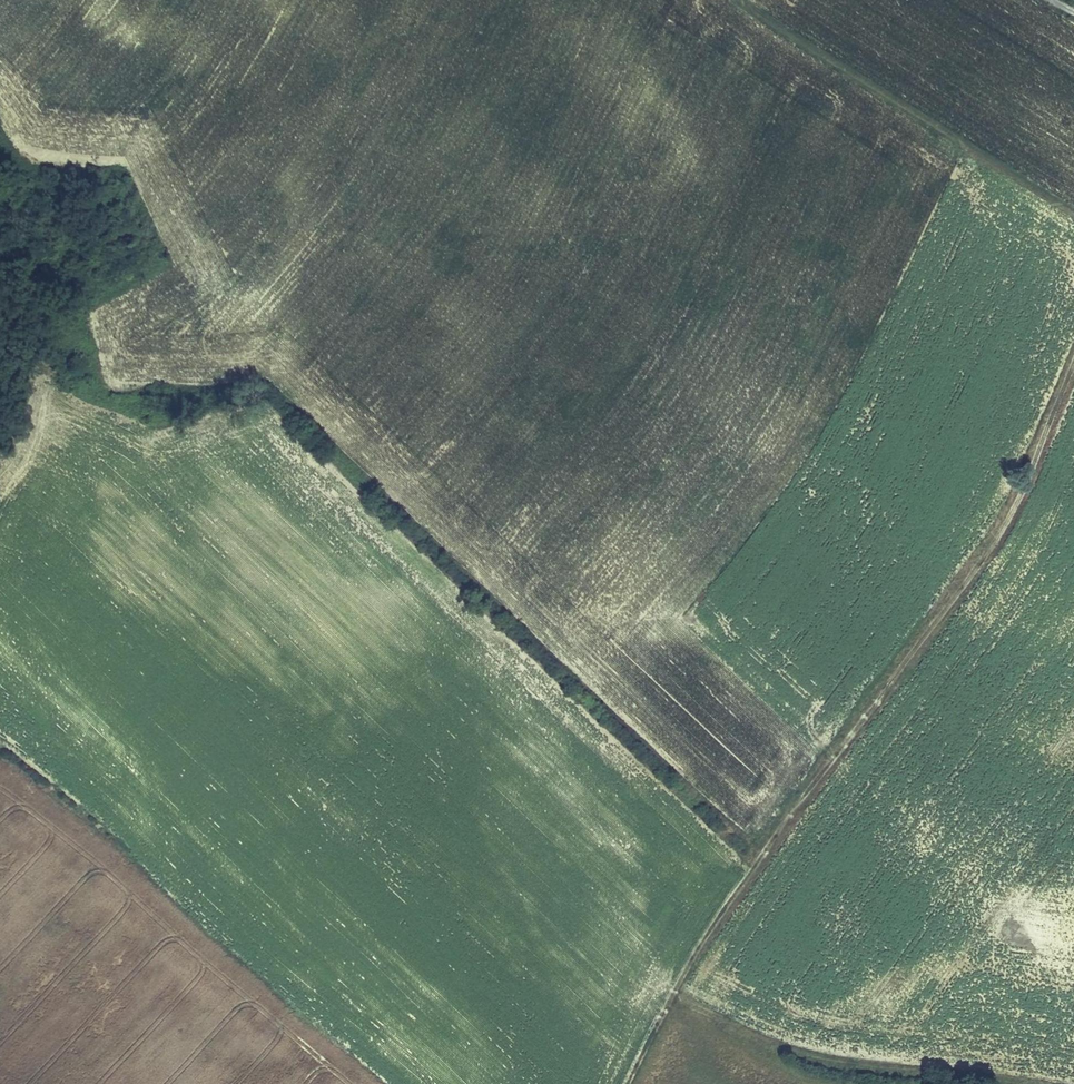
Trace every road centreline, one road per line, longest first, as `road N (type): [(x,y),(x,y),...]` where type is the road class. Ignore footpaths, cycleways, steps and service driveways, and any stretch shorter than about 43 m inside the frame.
road 1 (track): [(632,1083),(691,951),(1014,510),(1073,361)]

